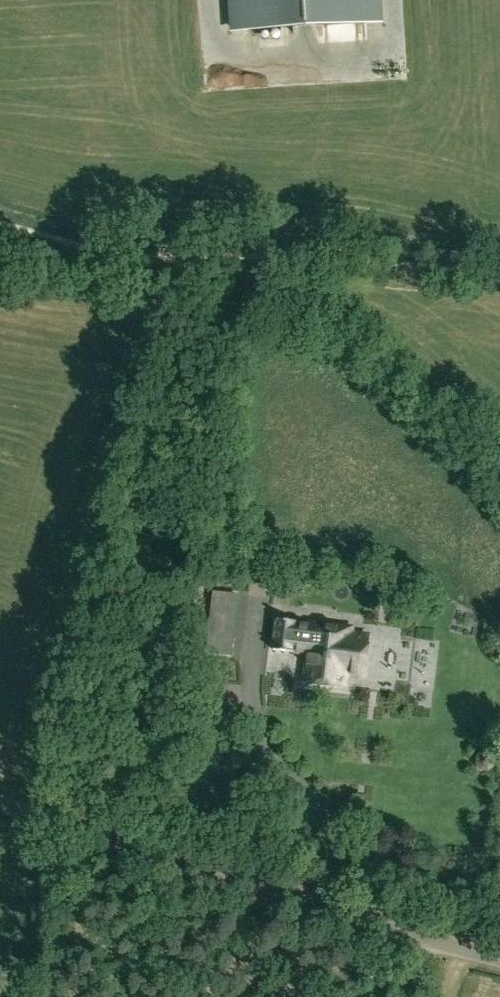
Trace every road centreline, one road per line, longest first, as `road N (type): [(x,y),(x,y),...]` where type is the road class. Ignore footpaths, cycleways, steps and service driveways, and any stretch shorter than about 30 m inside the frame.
road 1 (unclassified): [(0,803),(326,908)]
road 2 (unclassified): [(326,908),(499,959)]

